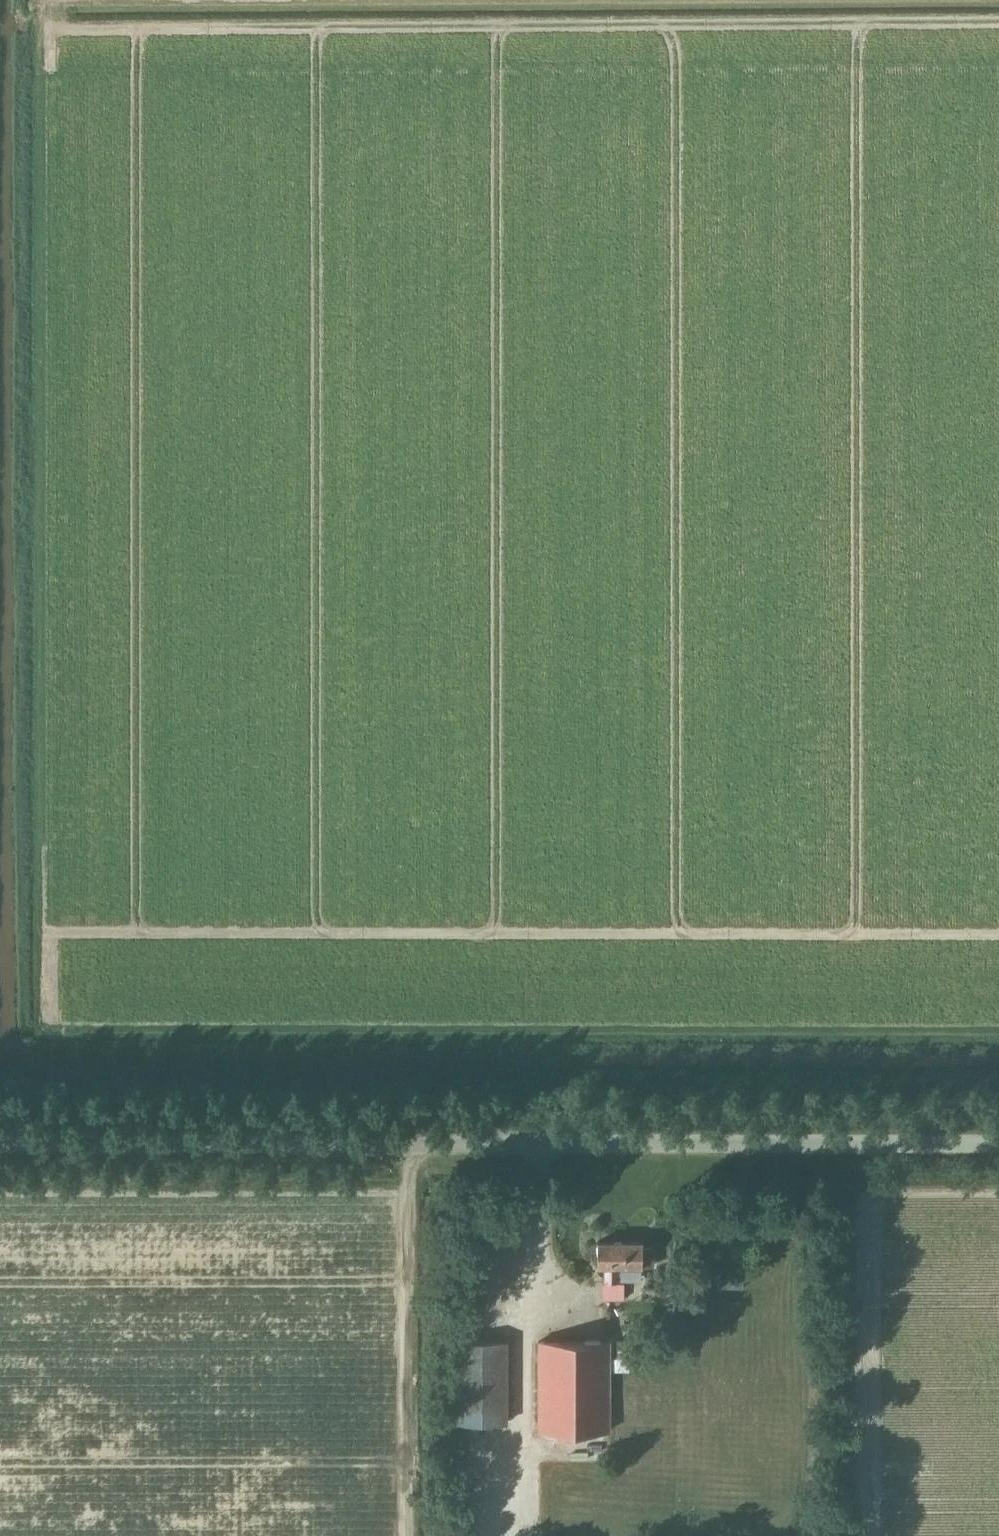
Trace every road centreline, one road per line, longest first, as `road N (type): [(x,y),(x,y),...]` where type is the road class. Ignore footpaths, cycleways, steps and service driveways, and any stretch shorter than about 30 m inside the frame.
road 1 (unclassified): [(0,1143),(998,1144)]
road 2 (track): [(409,1535),(405,1143)]

